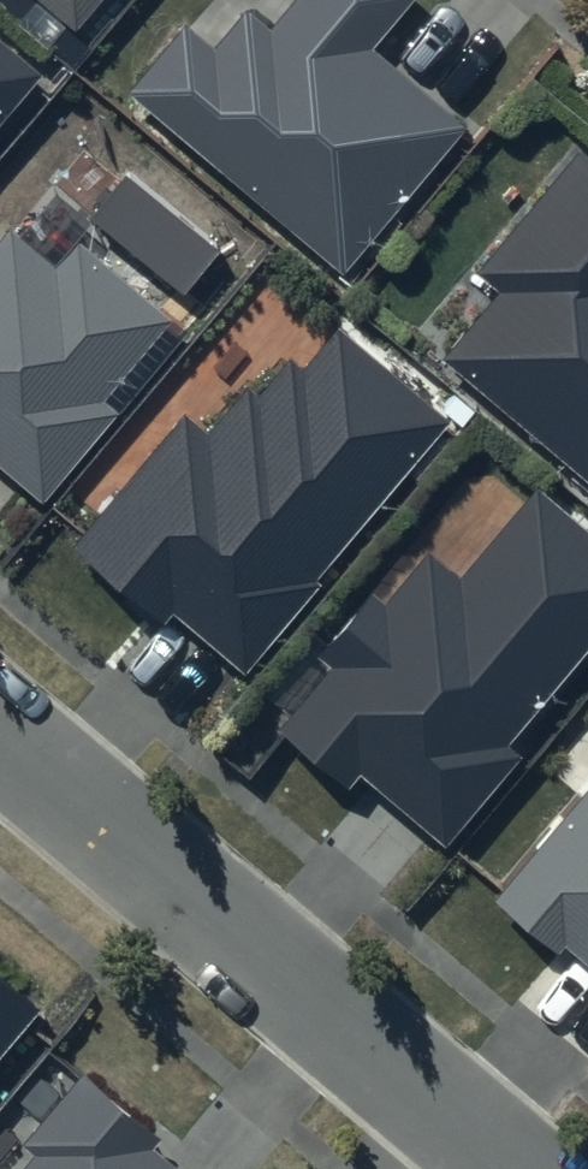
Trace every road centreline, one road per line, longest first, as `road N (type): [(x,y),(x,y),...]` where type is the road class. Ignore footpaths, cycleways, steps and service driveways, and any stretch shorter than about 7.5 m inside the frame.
road 1 (residential): [(0,729),(521,1168)]

